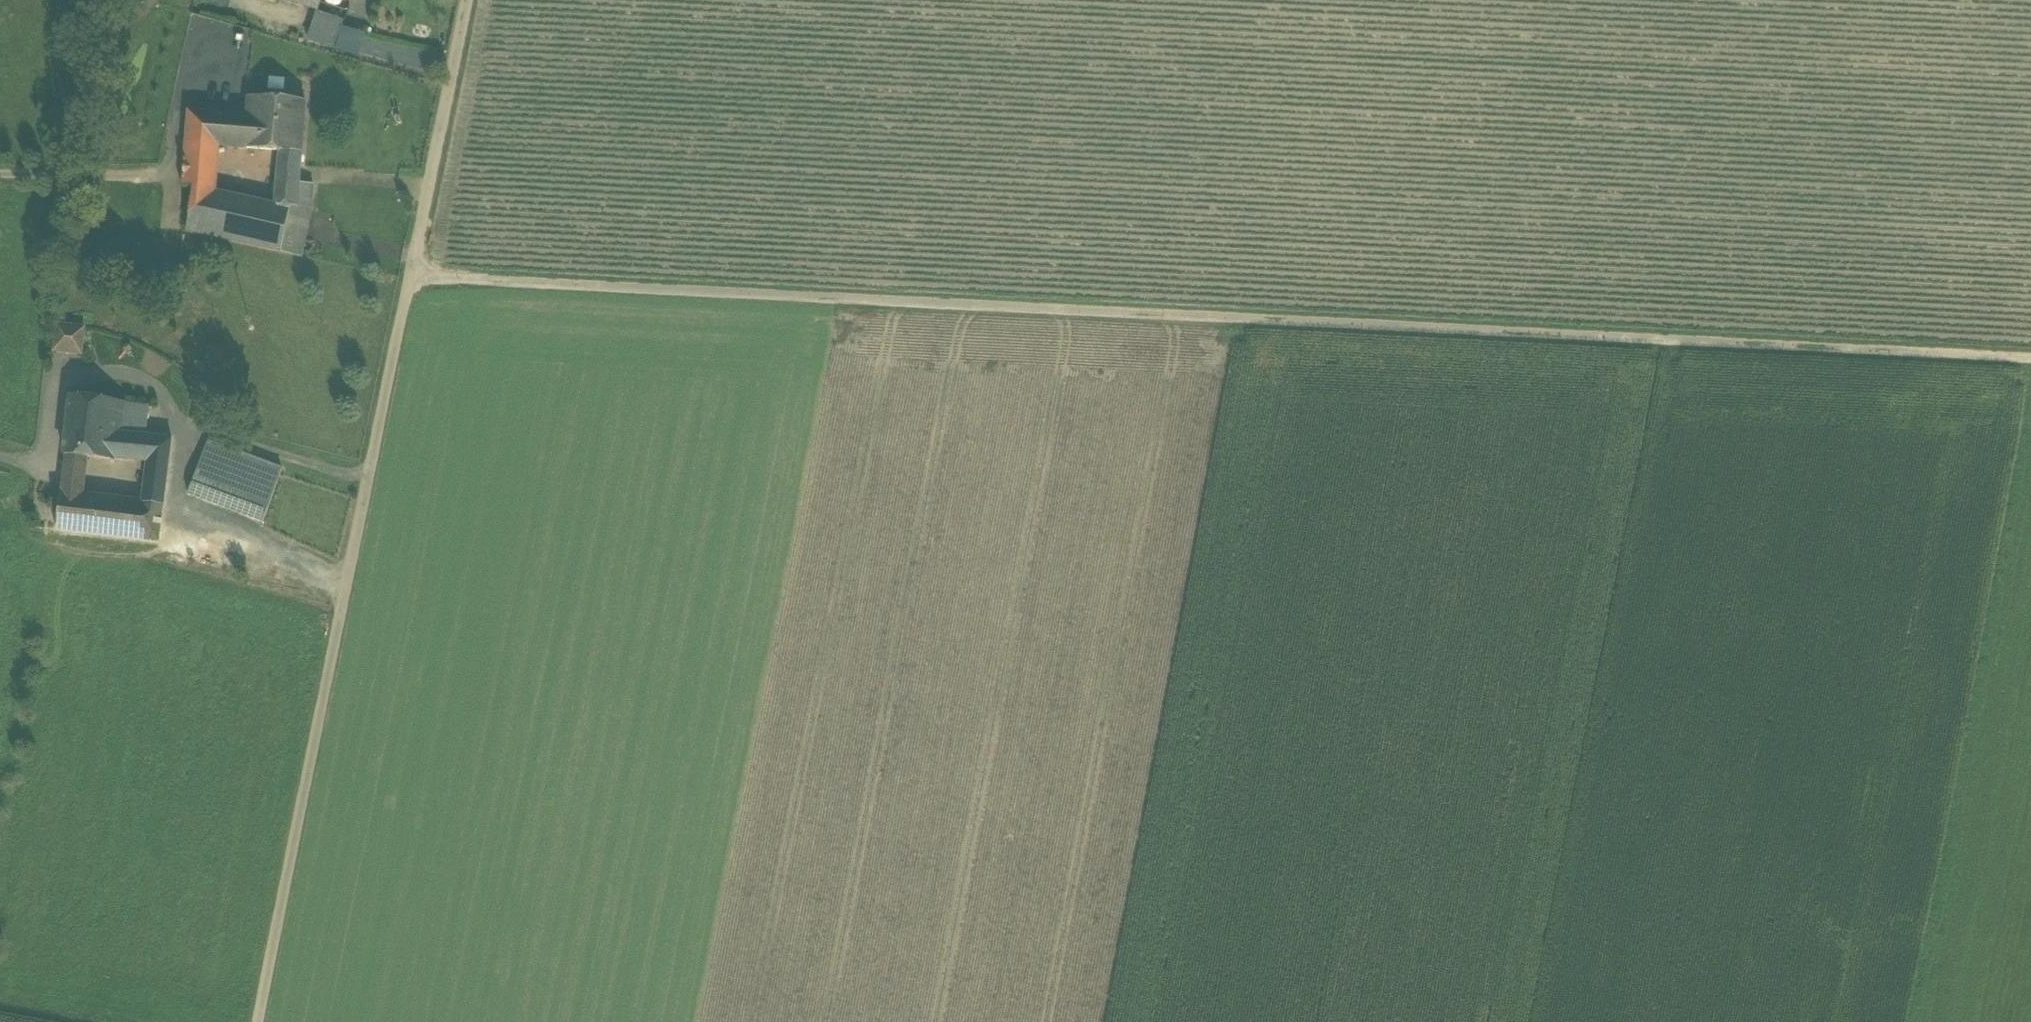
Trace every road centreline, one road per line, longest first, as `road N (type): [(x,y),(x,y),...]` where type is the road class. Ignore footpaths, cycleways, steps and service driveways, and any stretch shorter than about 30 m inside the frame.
road 1 (track): [(412,275),(2030,357)]
road 2 (unclassified): [(467,0),(258,1021)]

